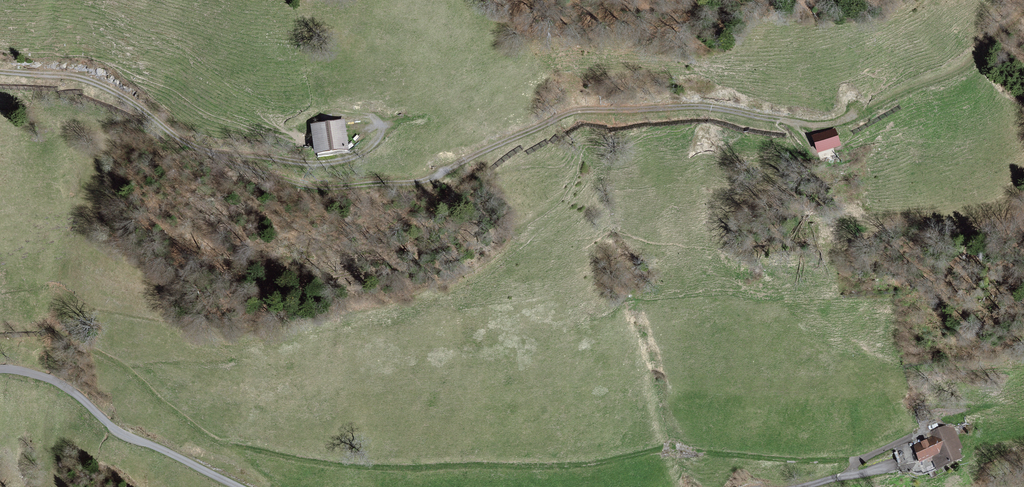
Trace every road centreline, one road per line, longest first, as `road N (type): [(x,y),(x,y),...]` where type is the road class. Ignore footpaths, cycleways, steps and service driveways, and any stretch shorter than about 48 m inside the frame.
road 1 (track): [(1023,14),(953,74),(848,120),(810,126),(713,110),(583,111),(414,183),(304,187),(163,126),(112,90),(0,68)]
road 2 (unclassified): [(0,370),(64,384),(115,426),(239,486)]

